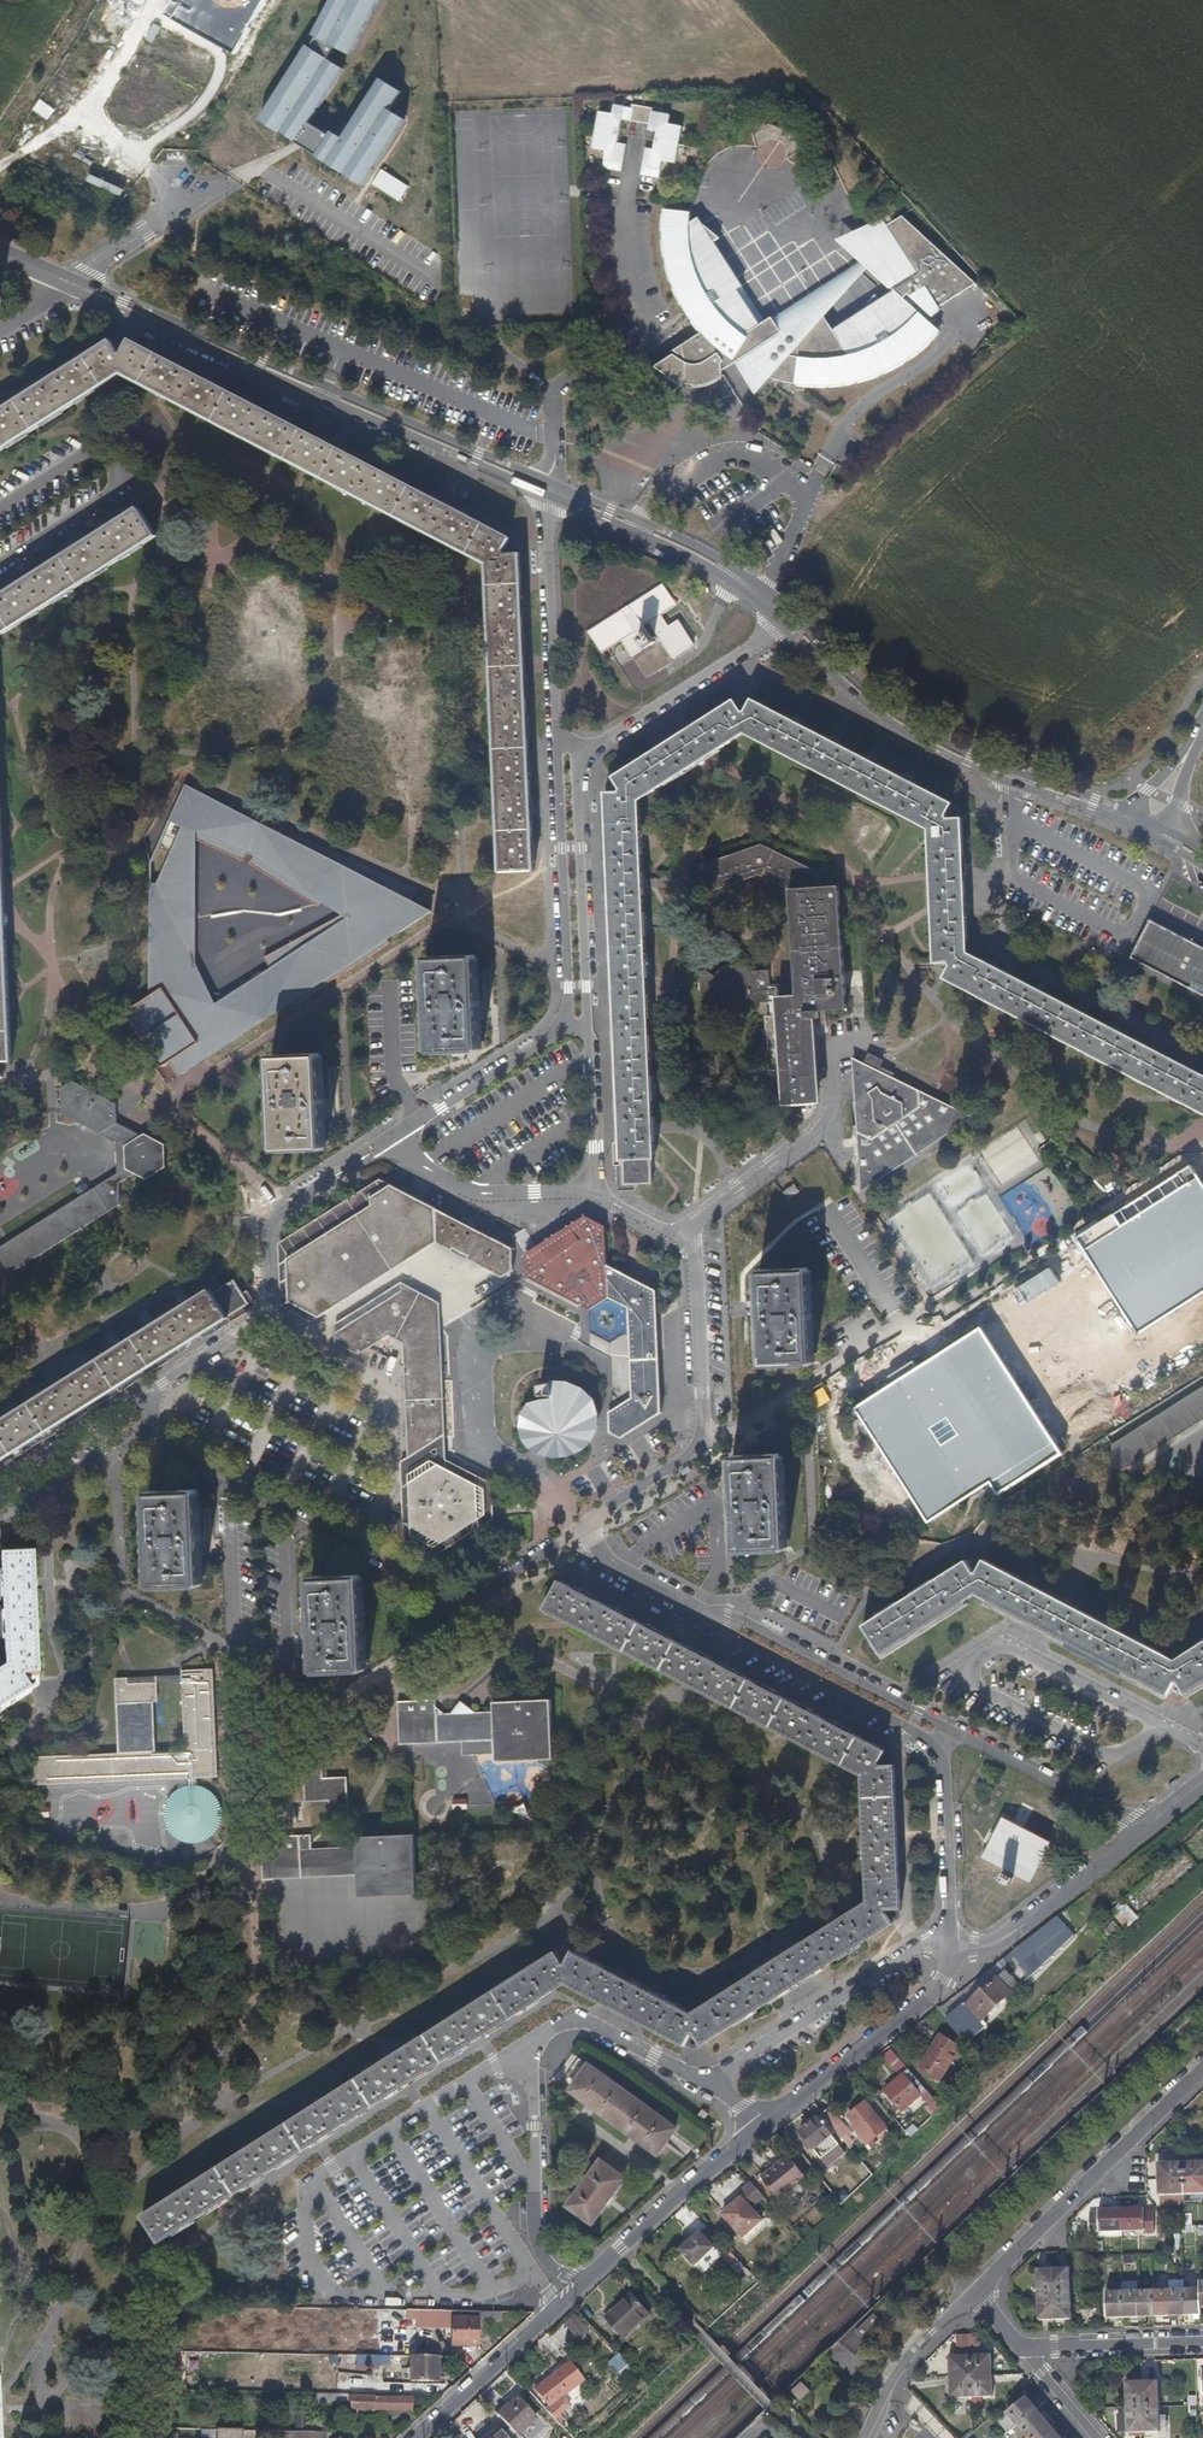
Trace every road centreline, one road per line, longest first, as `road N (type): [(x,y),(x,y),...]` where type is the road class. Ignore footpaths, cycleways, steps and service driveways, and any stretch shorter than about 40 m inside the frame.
road 1 (residential): [(949,1946),(947,1971),(933,1993),(677,2196),(417,2437)]
road 2 (residential): [(555,485),(118,296),(73,286)]
road 3 (residential): [(73,286),(550,496)]
road 4 (residential): [(582,1523),(703,1446),(690,1251),(594,1191)]
road 5 (residential): [(784,627),(852,698),(916,743),(1142,834)]
road 6 (residential): [(1128,812),(945,745),(885,706),(797,619)]
road 7 (residential): [(386,1143),(277,1210),(266,1245),(268,1309),(145,1392)]
road 8 (residential): [(229,1476),(241,1655),(260,1658),(283,1642),(284,1542),(298,1511)]
road 9 (residential): [(298,1511),(466,1596),(582,1523)]
road 10 (residential): [(974,2294),(1202,2072)]
road 11 (residential): [(952,1730),(737,1619),(700,1611)]
road 12 (residential): [(700,1611),(729,1636),(938,1754)]
road 13 (residential): [(797,619),(698,549),(555,485)]
road 14 (residential): [(561,752),(568,1025)]
road 15 (residential): [(588,1026),(581,755)]
road 16 (residential): [(550,496),(687,556),(784,627)]
road 17 (residential): [(550,496),(561,752)]
road 18 (residential): [(581,755),(784,627)]
road 19 (residential): [(1143,1830),(996,1944),(949,1946)]
road 20 (residential): [(594,1191),(476,1193),(386,1143)]
road 21 (residential): [(568,1025),(386,1143)]
road 22 (residential): [(1143,1830),(952,1730)]
road 23 (residential): [(938,1754),(949,1946)]
road 24 (residential): [(864,2437),(910,2355),(974,2294)]
road 25 (residential): [(1023,2350),(1202,2341)]
road 26 (track): [(0,146),(91,0)]
road 27 (residential): [(145,1392),(0,1482)]
road 28 (residential): [(0,1520),(142,1432)]
road 29 (residential): [(594,1191),(588,1026)]
road 30 (residential): [(582,1523),(612,1564),(700,1611)]

